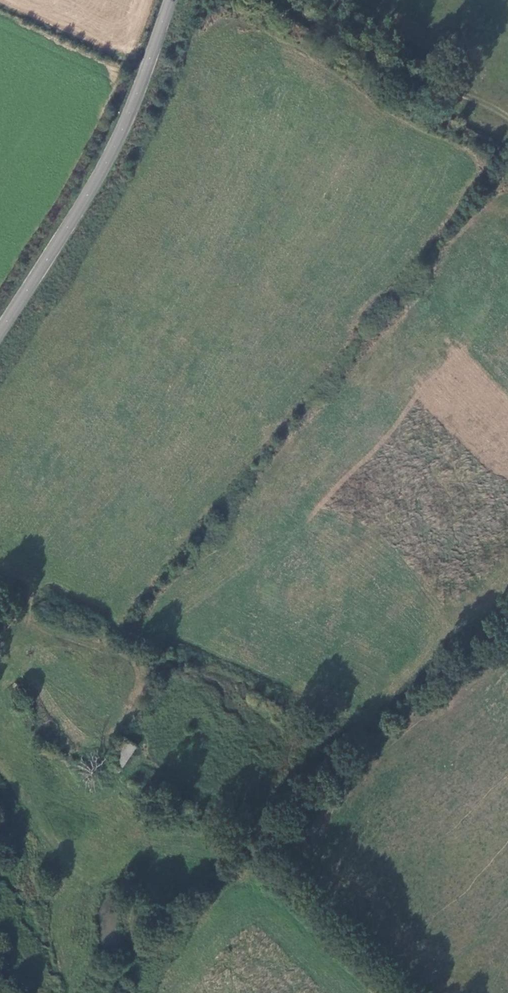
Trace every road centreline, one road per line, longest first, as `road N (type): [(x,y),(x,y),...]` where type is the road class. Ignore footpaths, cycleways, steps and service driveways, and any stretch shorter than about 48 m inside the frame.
road 1 (secondary): [(171,0),(128,121),(0,331)]

